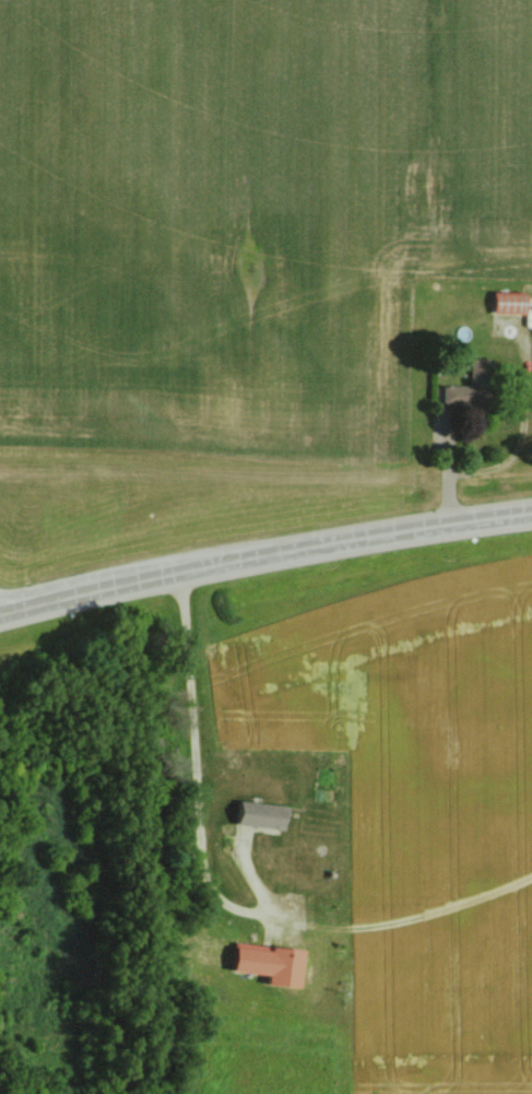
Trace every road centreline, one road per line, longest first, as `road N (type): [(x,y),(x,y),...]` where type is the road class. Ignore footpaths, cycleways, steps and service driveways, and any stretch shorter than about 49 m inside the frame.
road 1 (secondary): [(531,511),(263,553),(0,612)]

